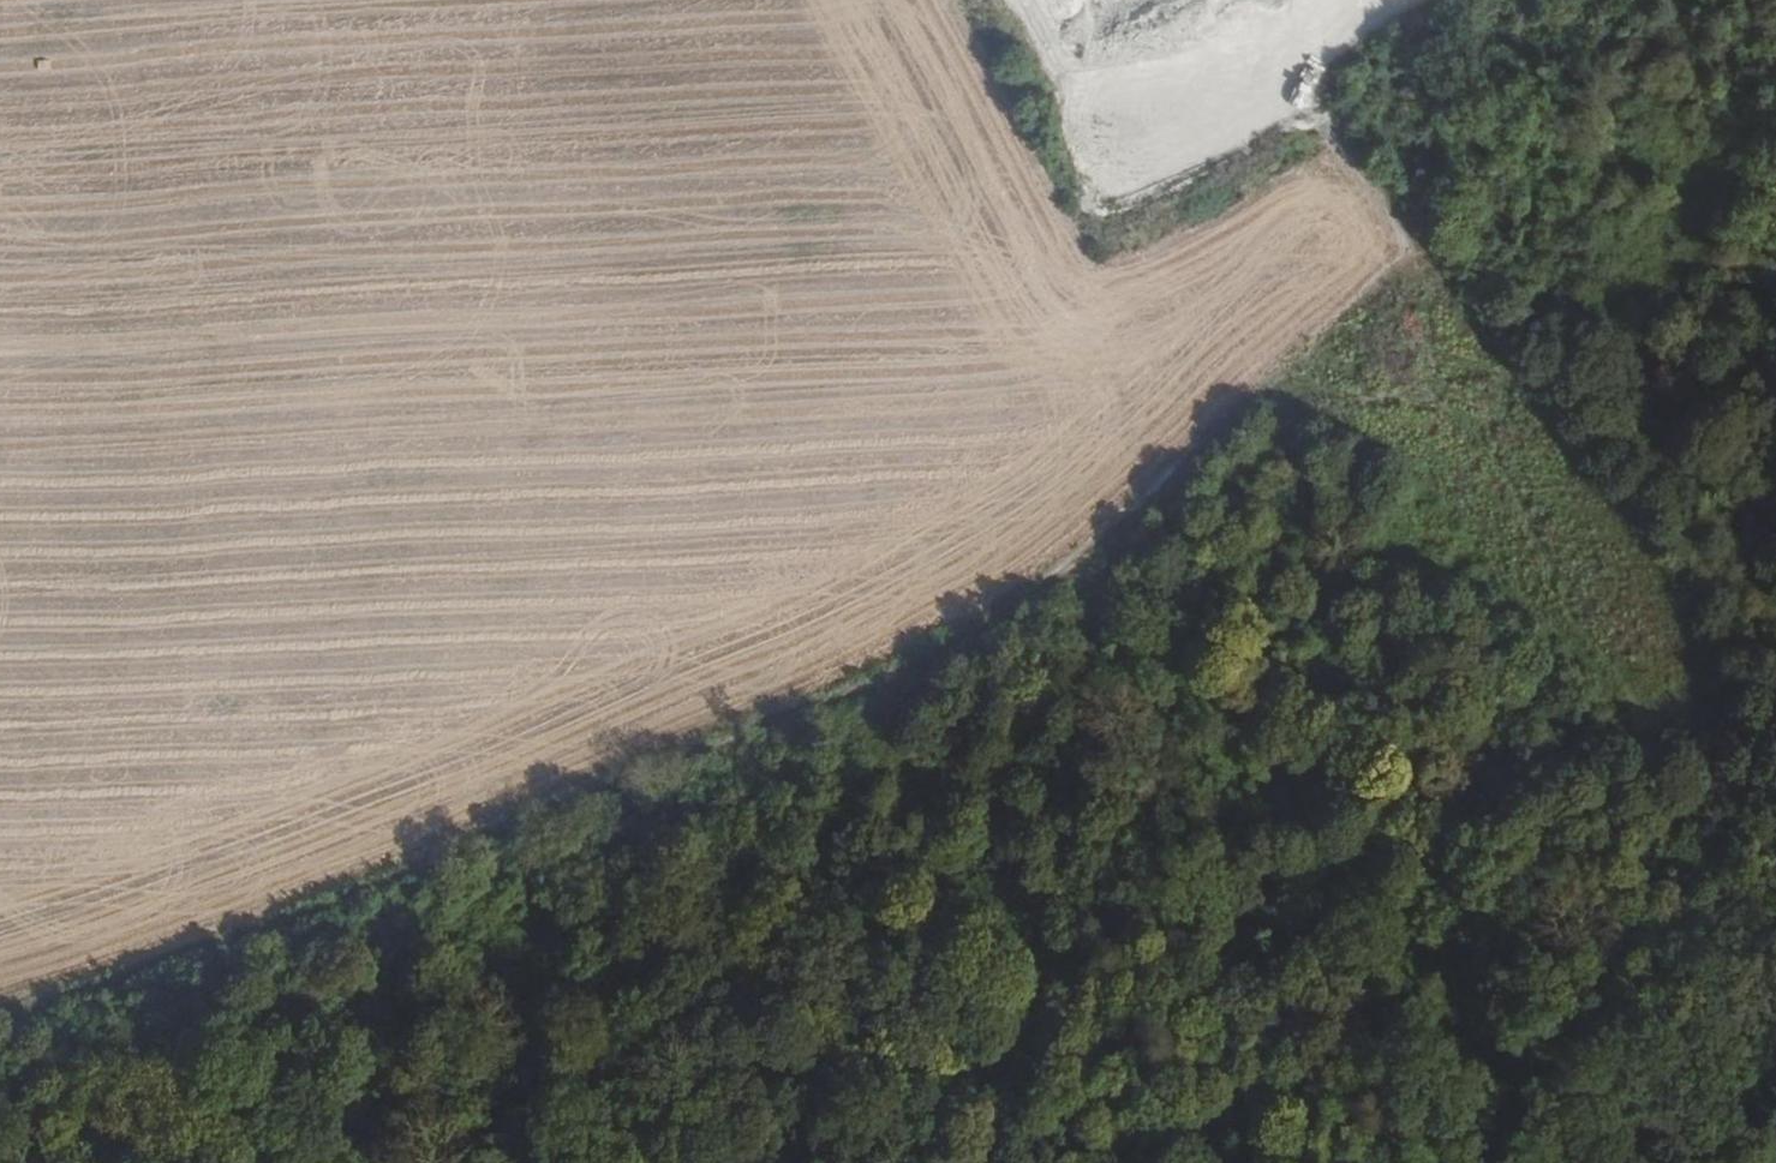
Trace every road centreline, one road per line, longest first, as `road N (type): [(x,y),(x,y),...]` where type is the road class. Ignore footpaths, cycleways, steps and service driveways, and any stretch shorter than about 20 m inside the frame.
road 1 (track): [(0,1015),(366,893),(738,732),(880,682),(943,654),(1086,554),(1406,260),(1404,231),(1295,86)]

